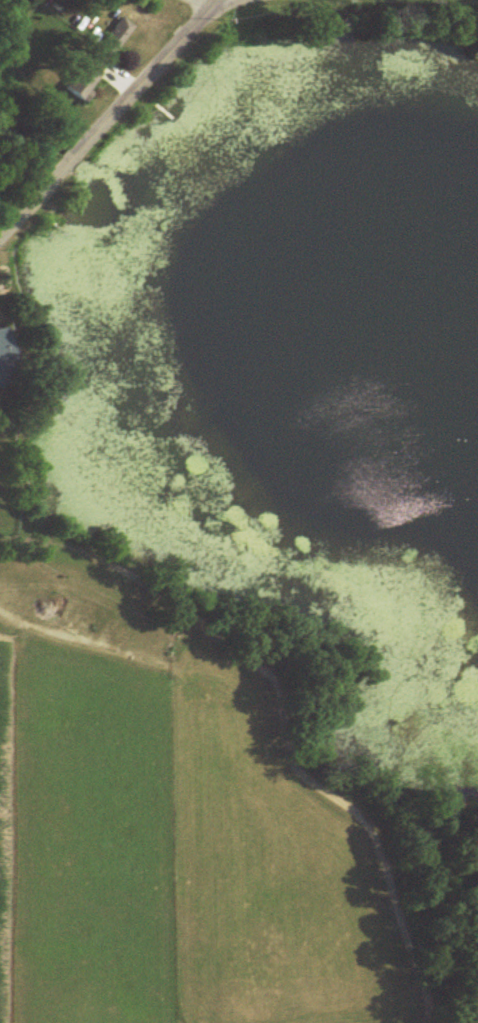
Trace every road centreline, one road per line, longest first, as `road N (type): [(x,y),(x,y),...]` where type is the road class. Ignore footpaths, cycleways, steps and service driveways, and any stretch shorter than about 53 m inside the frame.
road 1 (residential): [(83,129),(200,0)]

